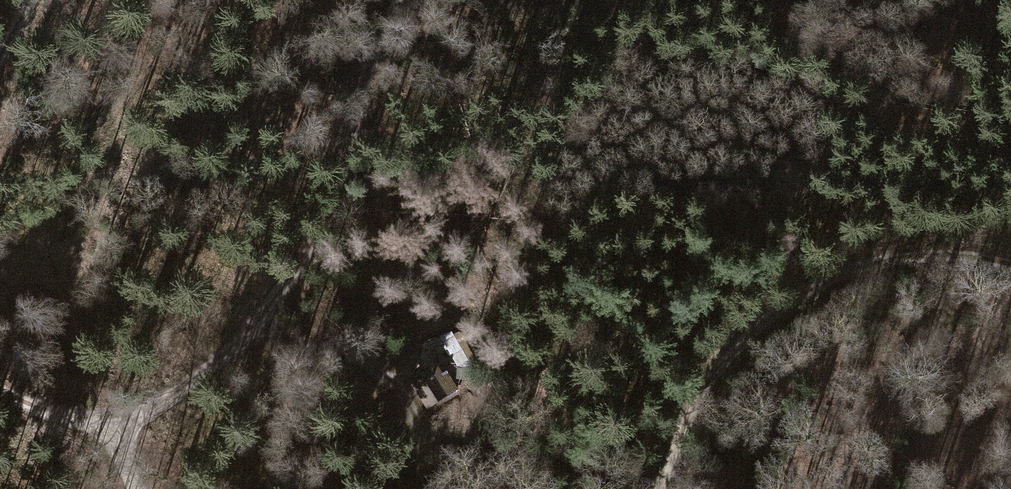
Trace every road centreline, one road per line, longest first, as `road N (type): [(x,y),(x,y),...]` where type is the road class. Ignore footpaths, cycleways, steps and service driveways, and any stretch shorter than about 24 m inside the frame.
road 1 (track): [(1010,269),(921,257),(848,274),(782,307),(720,365),(682,422),(663,488)]
road 2 (track): [(642,488),(437,433),(373,364),(314,344),(246,337)]
road 3 (track): [(408,0),(375,37),(335,194),(309,258),(246,337)]
road 4 (track): [(246,337),(165,394),(101,411),(58,405),(0,379)]

